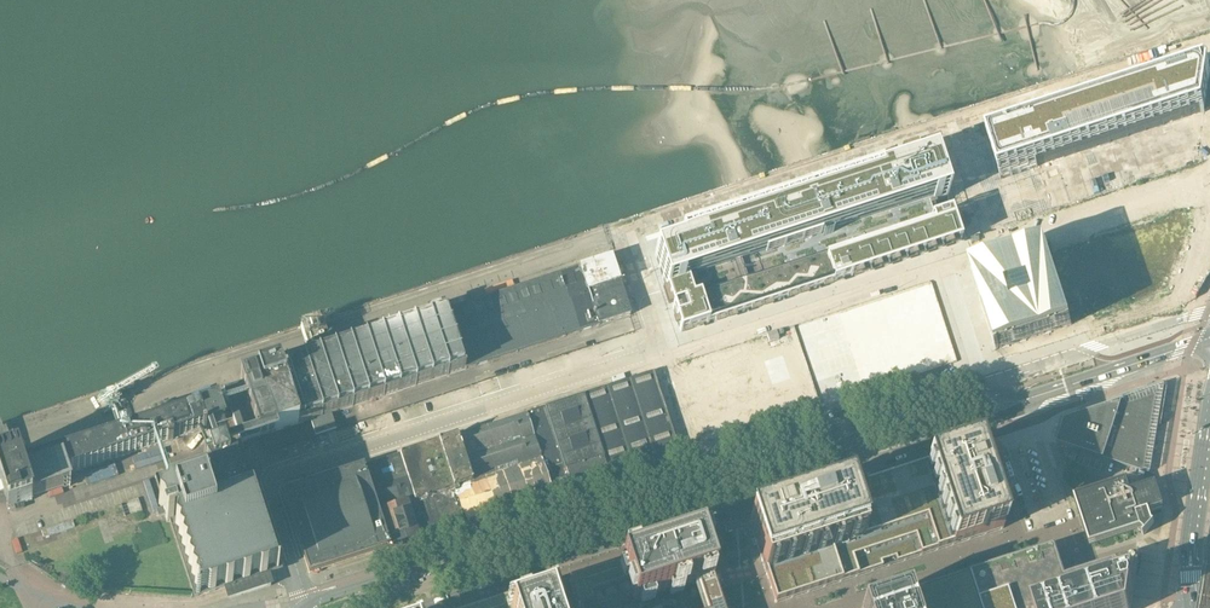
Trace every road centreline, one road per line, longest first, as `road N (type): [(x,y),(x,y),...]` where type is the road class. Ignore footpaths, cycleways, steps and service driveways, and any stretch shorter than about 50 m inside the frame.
road 1 (tertiary): [(984,383),(307,604)]
road 2 (tertiary): [(420,607),(1003,415)]
road 3 (unclassified): [(664,356),(626,234),(954,129)]
road 4 (unclassified): [(664,356),(948,266),(984,383)]
road 5 (residential): [(268,486),(664,356)]
road 6 (residential): [(1003,415),(1030,504),(1042,515),(1053,512),(1058,500),(1027,405)]
road 7 (tertiary): [(1209,333),(1022,396),(992,384)]
road 8 (secondary): [(1209,396),(1193,532),(1193,607)]
road 9 (tertiary): [(1027,405),(1209,344)]
road 10 (residential): [(268,486),(307,604)]

